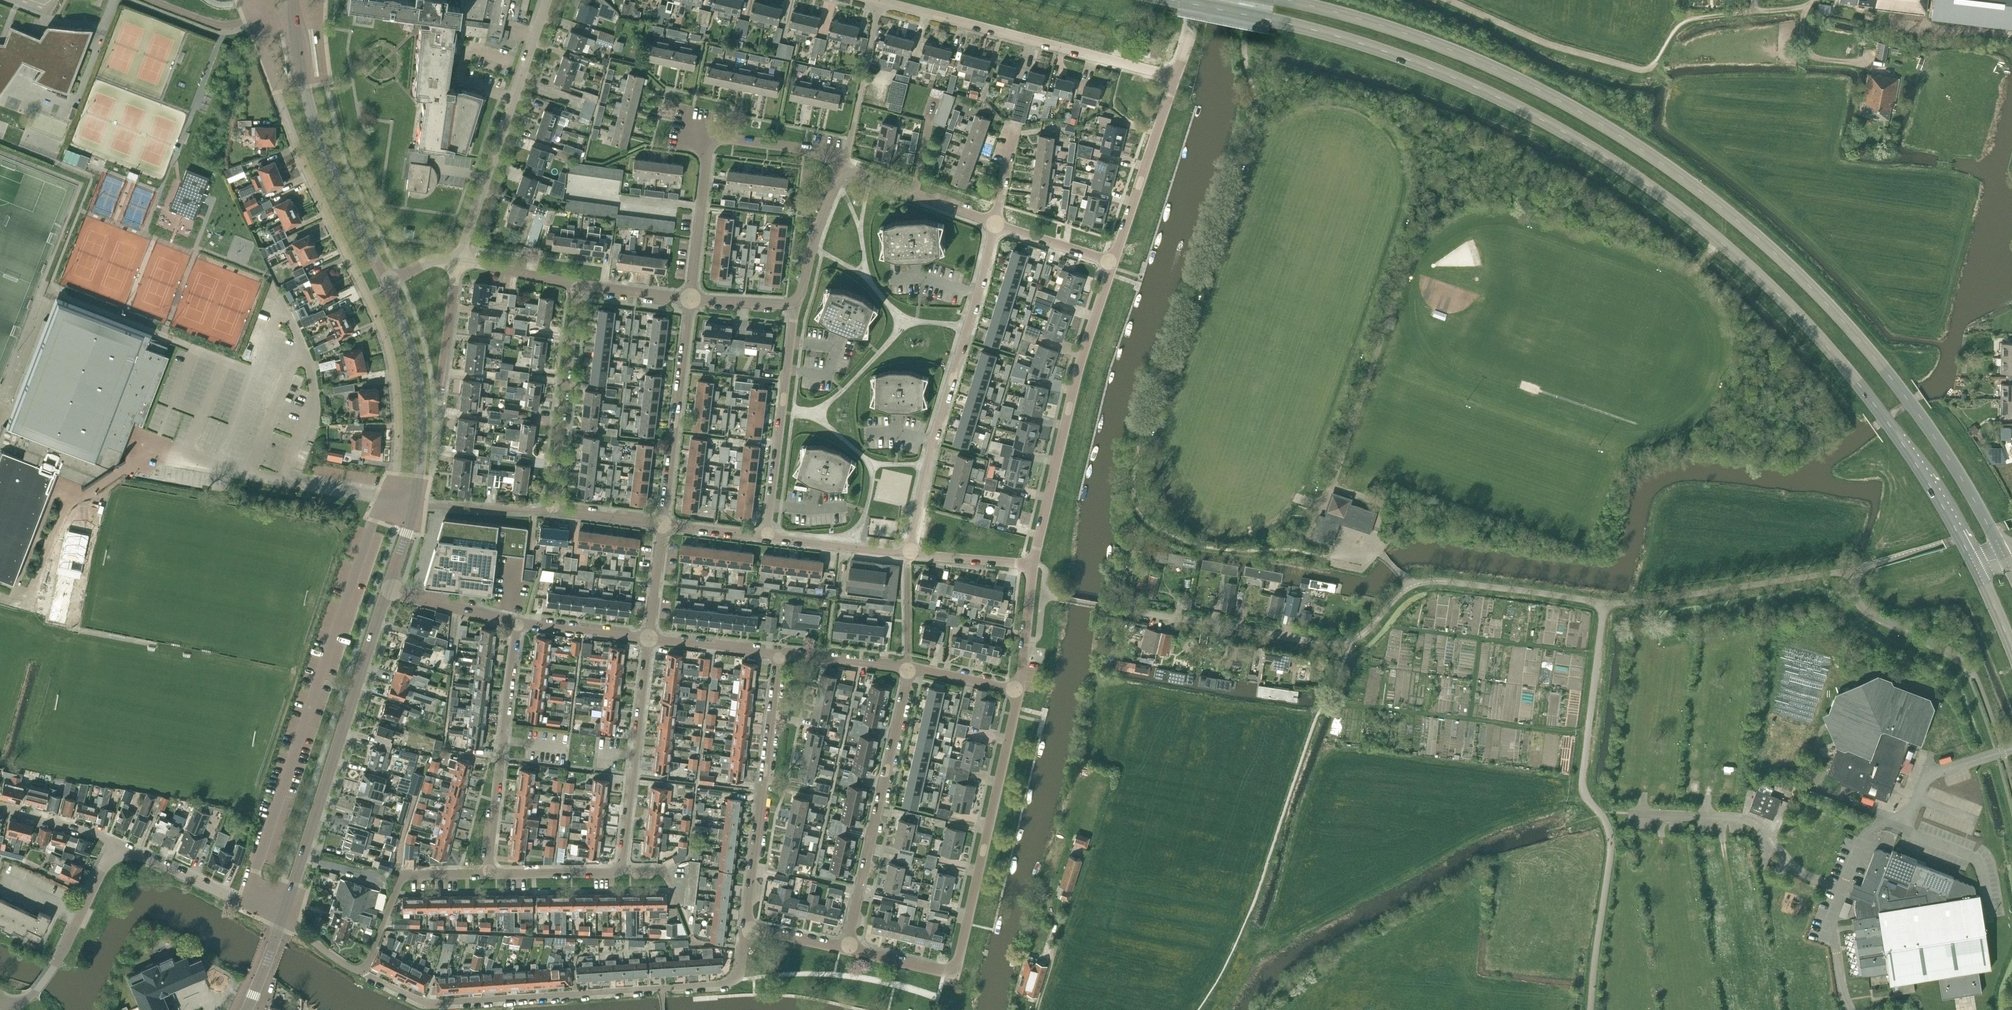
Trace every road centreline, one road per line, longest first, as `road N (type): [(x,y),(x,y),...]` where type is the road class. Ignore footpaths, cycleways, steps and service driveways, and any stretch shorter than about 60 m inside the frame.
road 1 (secondary): [(1173,0),(1306,28),(1431,68),(1532,114),(1649,185),(1804,320),(1899,436),(1976,568)]
road 2 (secondary): [(2005,556),(1899,386),(1821,297),(1722,206),(1623,137),(1497,69),(1287,0)]
road 3 (residential): [(392,503),(397,434),(390,352),(302,153),(261,13),(293,8)]
road 4 (residential): [(360,971),(437,1003),(720,984),(738,975),(746,926)]
road 5 (residential): [(1591,1009),(1612,850),(1583,775),(1604,602)]
road 6 (residential): [(849,948),(944,970),(959,958),(1020,690)]
road 7 (residential): [(392,503),(144,445),(124,476),(68,499)]
road 8 (tertiary): [(282,920),(387,590)]
road 9 (residential): [(910,554),(996,224)]
road 10 (residential): [(1114,606),(1337,644),(1370,628),(1412,584)]
road 11 (unclassified): [(1034,564),(1113,262)]
road 12 (unclassified): [(1176,77),(881,0)]
road 13 (tertiary): [(388,282),(315,120),(293,8)]
road 14 (residential): [(849,948),(910,668)]
road 15 (unclassified): [(458,259),(547,0)]
road 16 (residential): [(746,926),(779,655)]
road 17 (residential): [(489,875),(518,621)]
road 18 (residential): [(769,537),(796,305)]
road 19 (residential): [(622,870),(649,639)]
road 20 (tertiary): [(417,507),(422,418),(414,358),(388,282)]
road 21 (residential): [(664,525),(690,298)]
road 22 (residential): [(553,510),(579,286)]
road 23 (unclassified): [(12,1007),(55,965),(115,843)]
road 24 (unclassified): [(1113,262),(1176,77)]
road 25 (residential): [(1412,584),(1440,580),(1604,602)]
road 26 (residential): [(360,971),(403,876),(489,875)]
road 27 (unclassified): [(282,920),(115,843)]
road 28 (residential): [(844,165),(996,224)]
road 29 (residential): [(690,298),(709,137)]
road 30 (residential): [(438,408),(458,259)]
road 31 (residential): [(796,305),(844,165)]
road 32 (residential): [(769,537),(910,554)]
road 33 (residential): [(709,137),(809,150),(844,165)]
road 34 (unclassified): [(518,621),(387,590)]
road 35 (residential): [(489,875),(622,870)]
road 36 (unclassified): [(649,639),(518,621)]
road 37 (unclassified): [(910,668),(779,655)]
road 38 (unclassified): [(779,655),(649,639)]
road 39 (unclassified): [(1020,690),(1034,564)]
road 40 (residential): [(910,554),(1034,564)]
road 41 (residential): [(458,259),(579,286)]
road 42 (residential): [(996,224),(1113,262)]
road 43 (residential): [(622,870),(667,875),(702,944)]
road 44 (residential): [(115,843),(0,807)]

